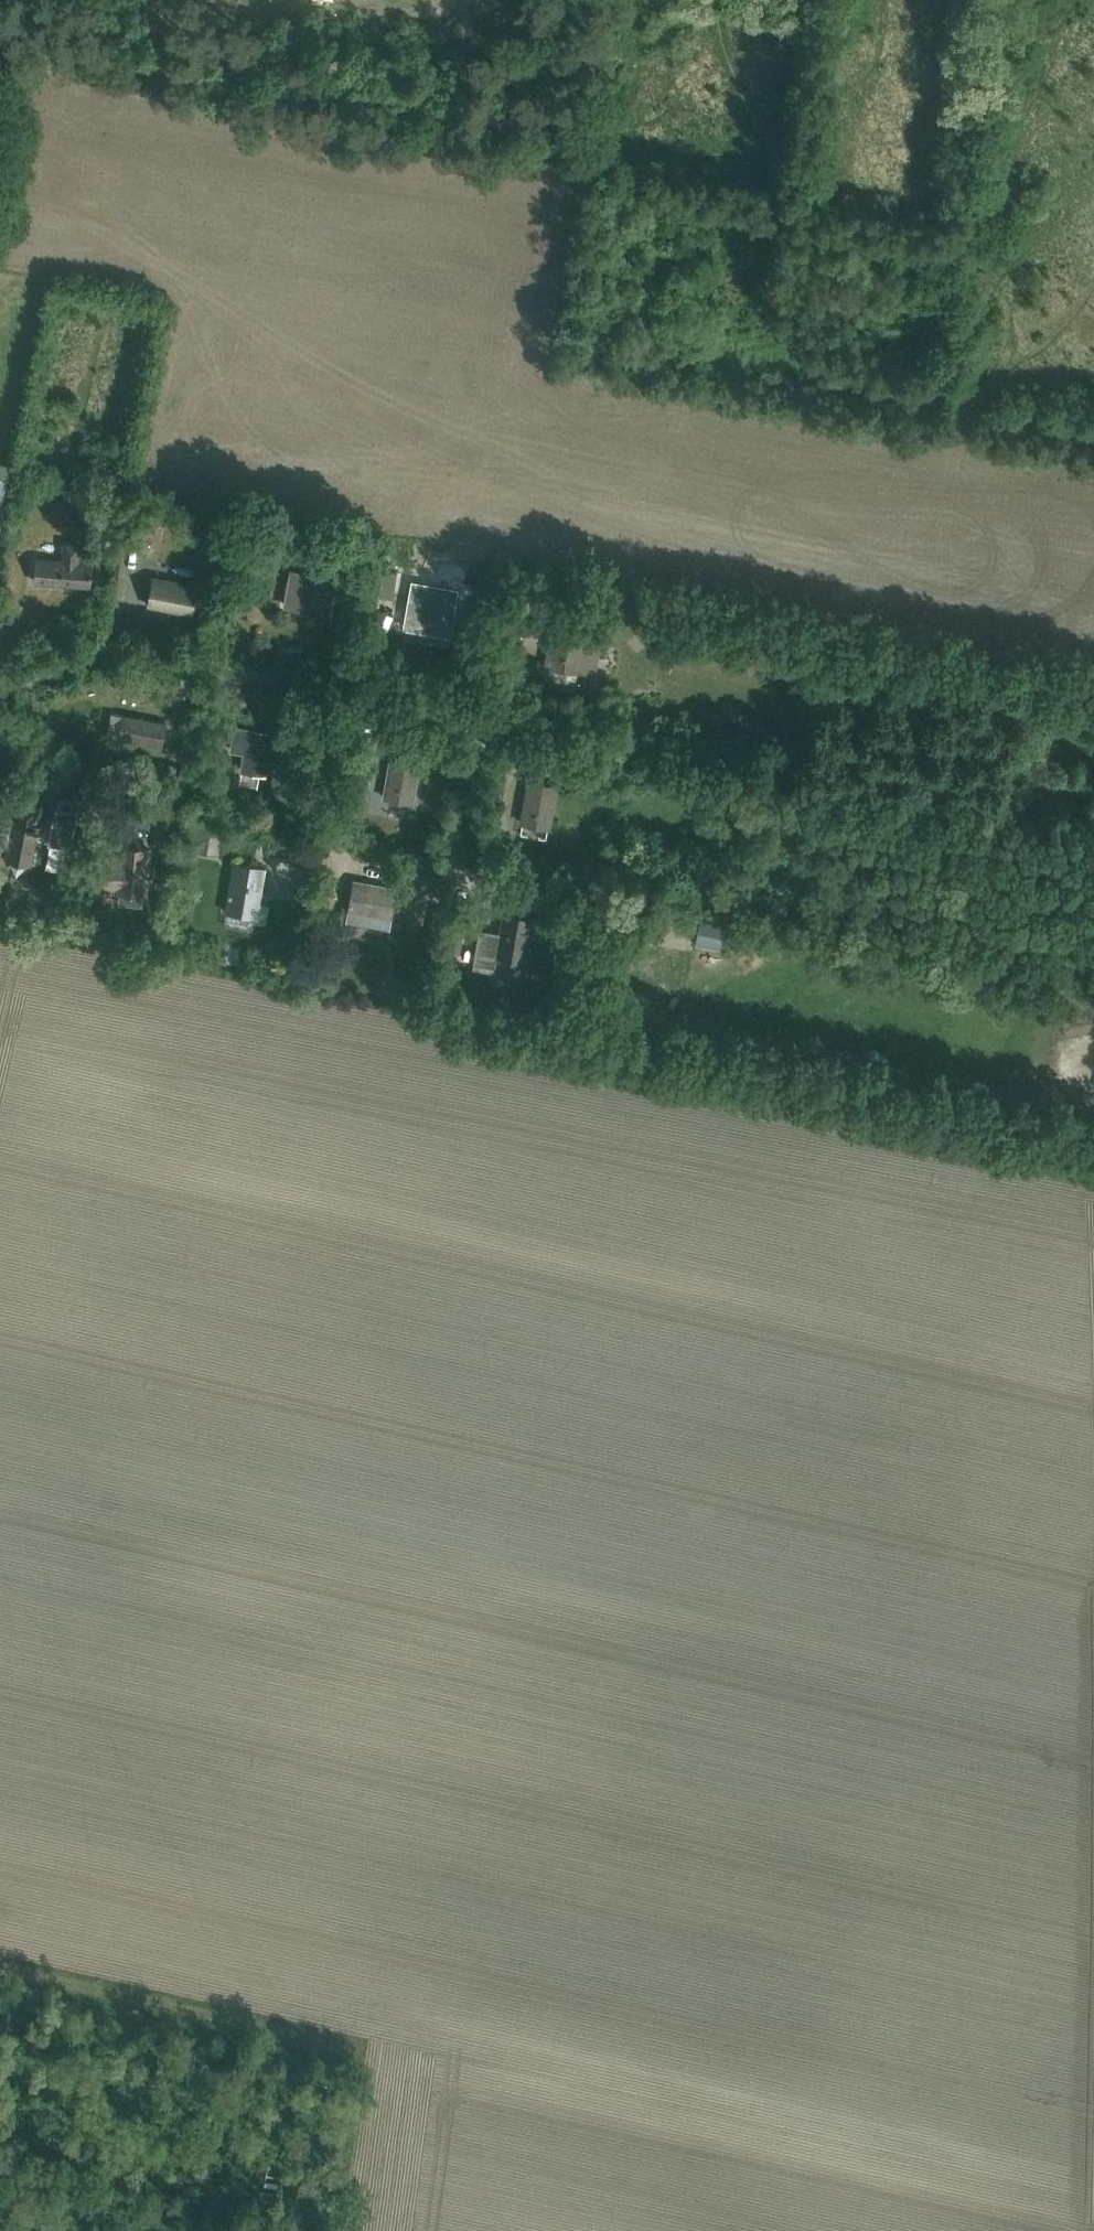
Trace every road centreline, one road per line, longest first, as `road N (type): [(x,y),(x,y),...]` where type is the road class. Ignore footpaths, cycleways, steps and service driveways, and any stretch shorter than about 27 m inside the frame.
road 1 (unclassified): [(464,720),(126,653),(0,689)]
road 2 (track): [(369,2056),(0,1969)]

